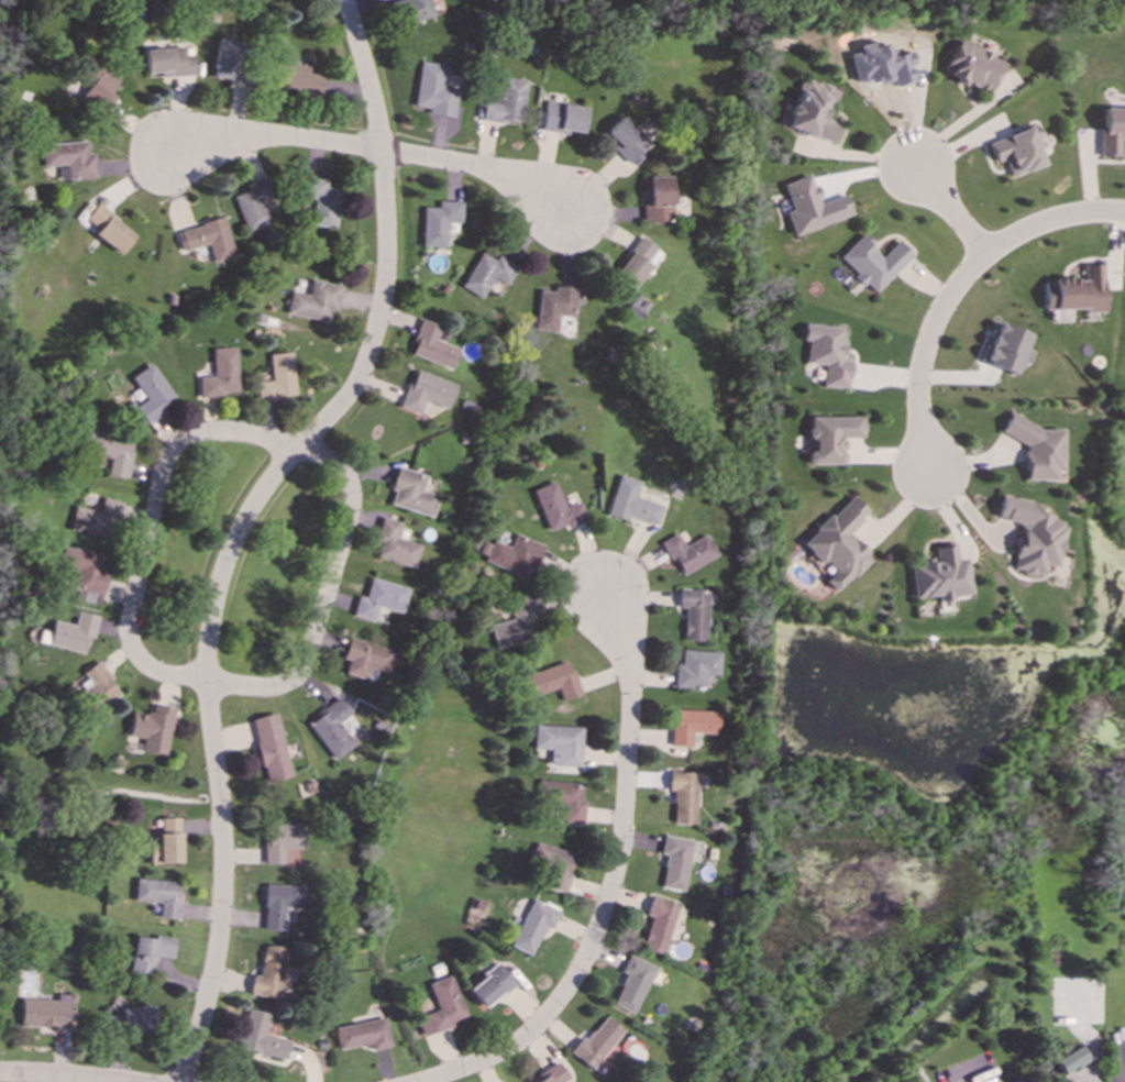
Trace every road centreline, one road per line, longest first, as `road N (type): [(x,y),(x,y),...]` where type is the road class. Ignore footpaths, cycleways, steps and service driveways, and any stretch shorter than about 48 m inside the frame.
road 1 (residential): [(346,0),(375,117),(386,266),(354,385),(255,500),(217,583),(205,683),(219,795),(220,910),(203,1009),(180,1081)]
road 2 (residential): [(599,593),(622,640),(629,702),(619,841),(591,940),(575,975),(531,1031),(424,1081)]
road 3 (residential): [(290,456),(263,438),(217,432),(179,440),(168,451),(129,645),(147,669),(205,683)]
road 4 (residential): [(927,470),(915,411),(922,354),(945,300),(983,255),(1016,234),(1060,217),(1124,214)]
road 5 (residential): [(205,683),(267,688),(293,680),(304,664),(352,497),(342,473),(300,445)]
road 6 (residential): [(379,152),(268,137),(167,153)]
road 7 (residential): [(379,152),(492,173),(560,214)]

